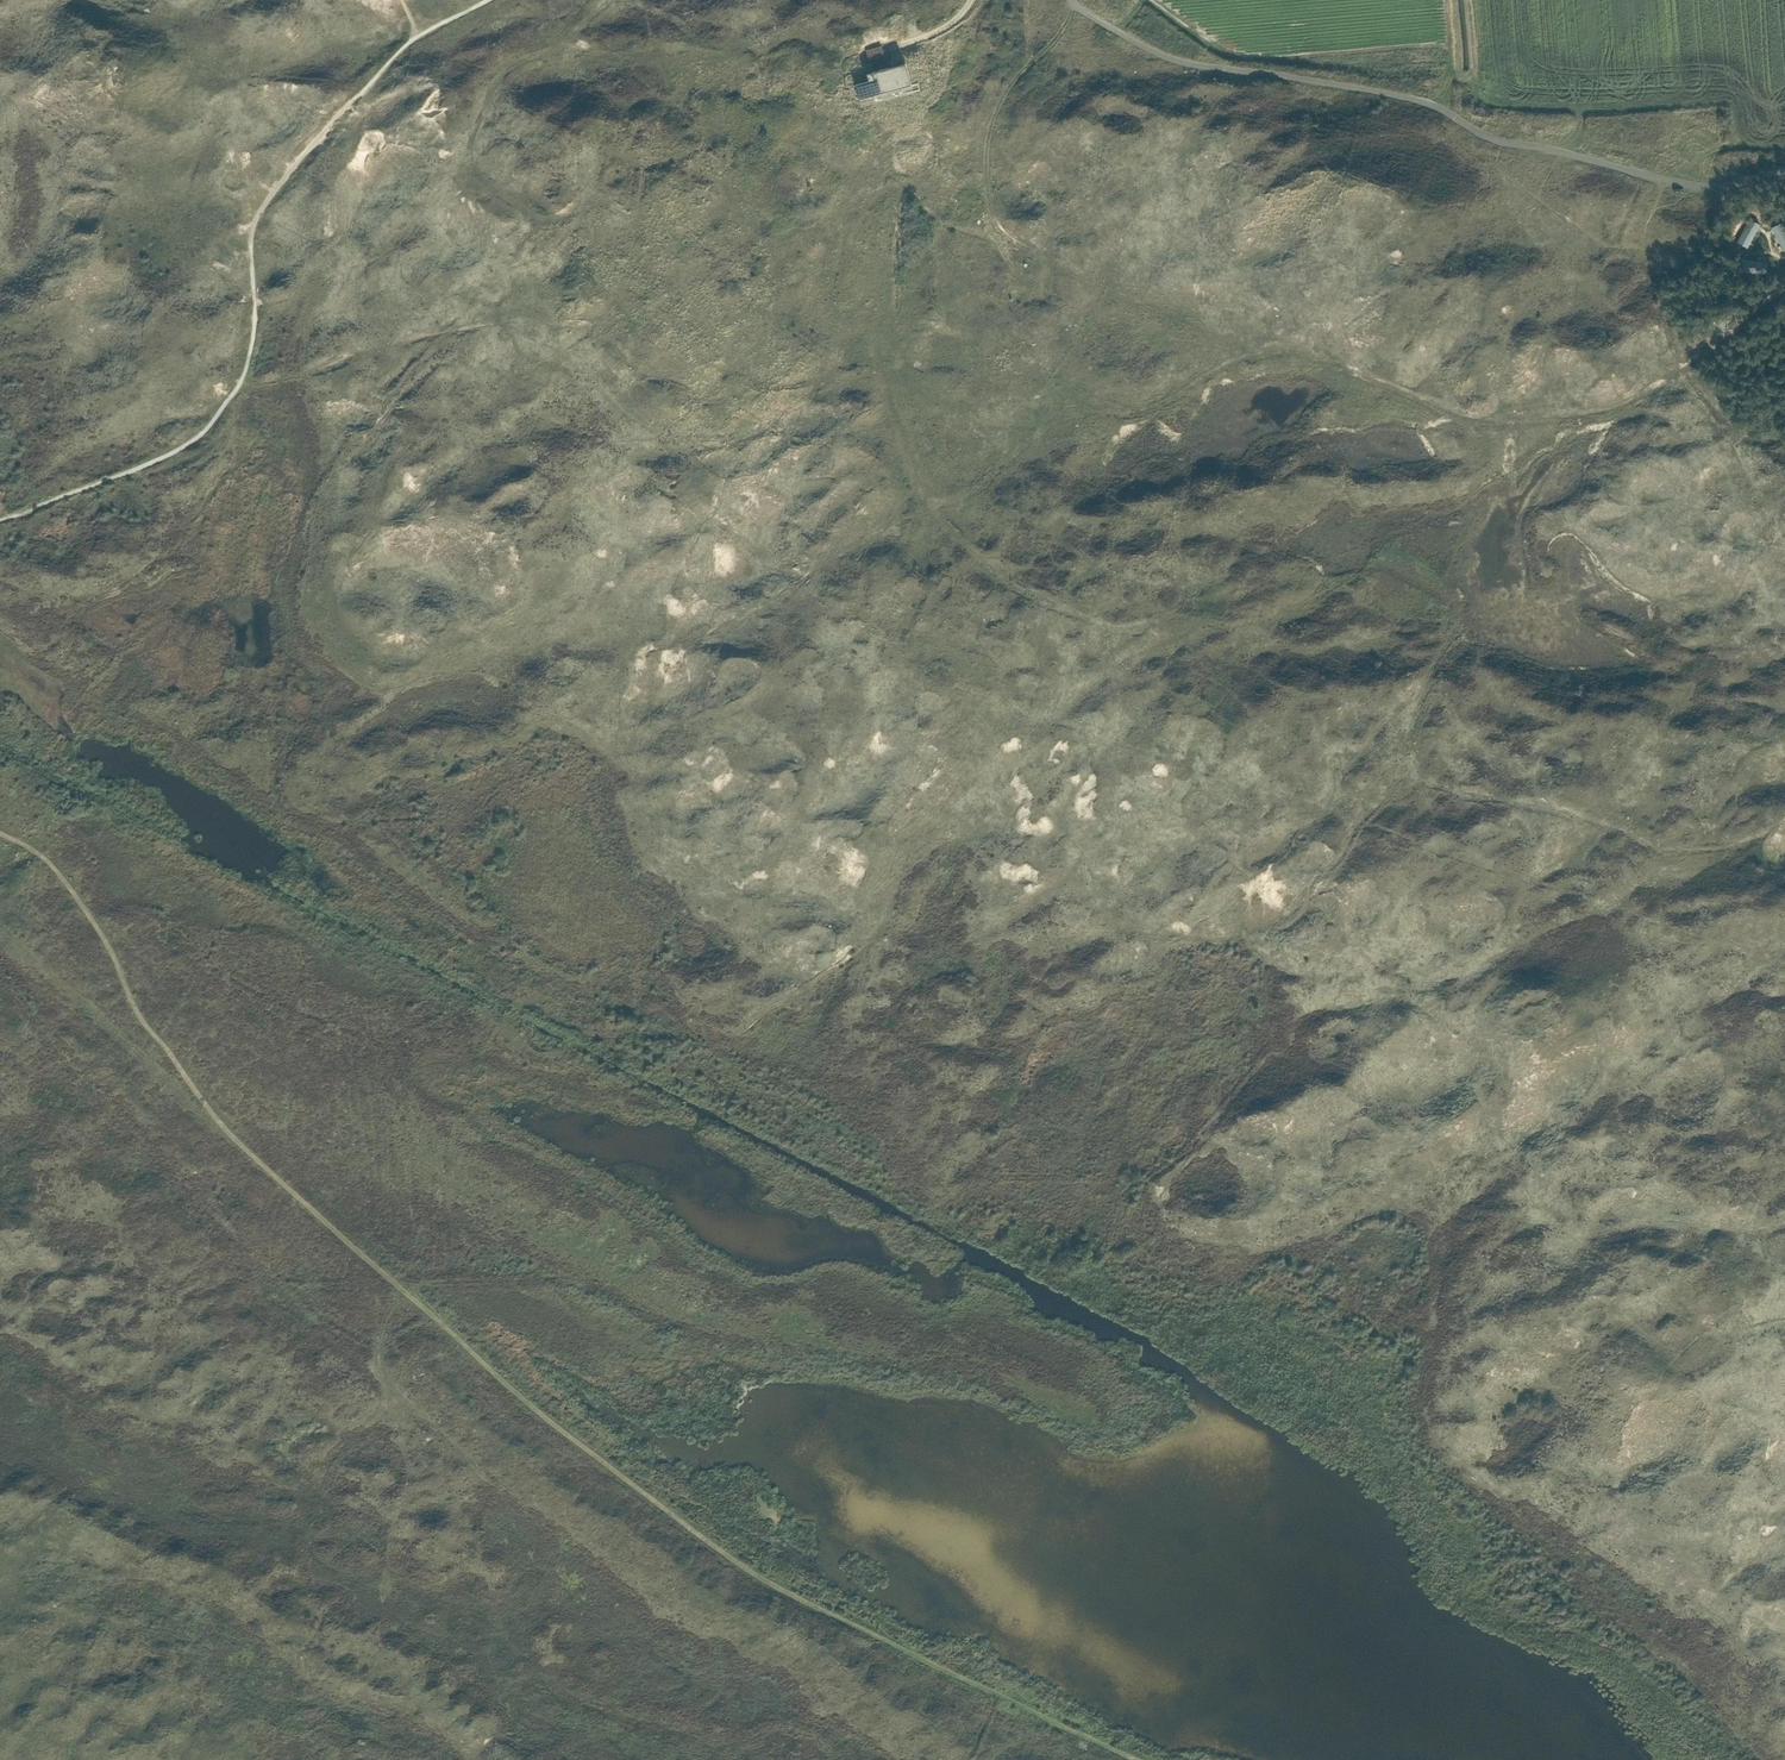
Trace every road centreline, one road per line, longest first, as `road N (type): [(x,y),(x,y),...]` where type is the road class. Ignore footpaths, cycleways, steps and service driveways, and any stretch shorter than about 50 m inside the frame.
road 1 (track): [(0,829),(74,896),(145,1024),(245,1150),(524,1399),(730,1558),(815,1608),(1152,1759)]
road 2 (unclassified): [(1784,171),(1703,187),(1508,144),(1392,94),(1190,65),(1146,49),(1068,0)]

